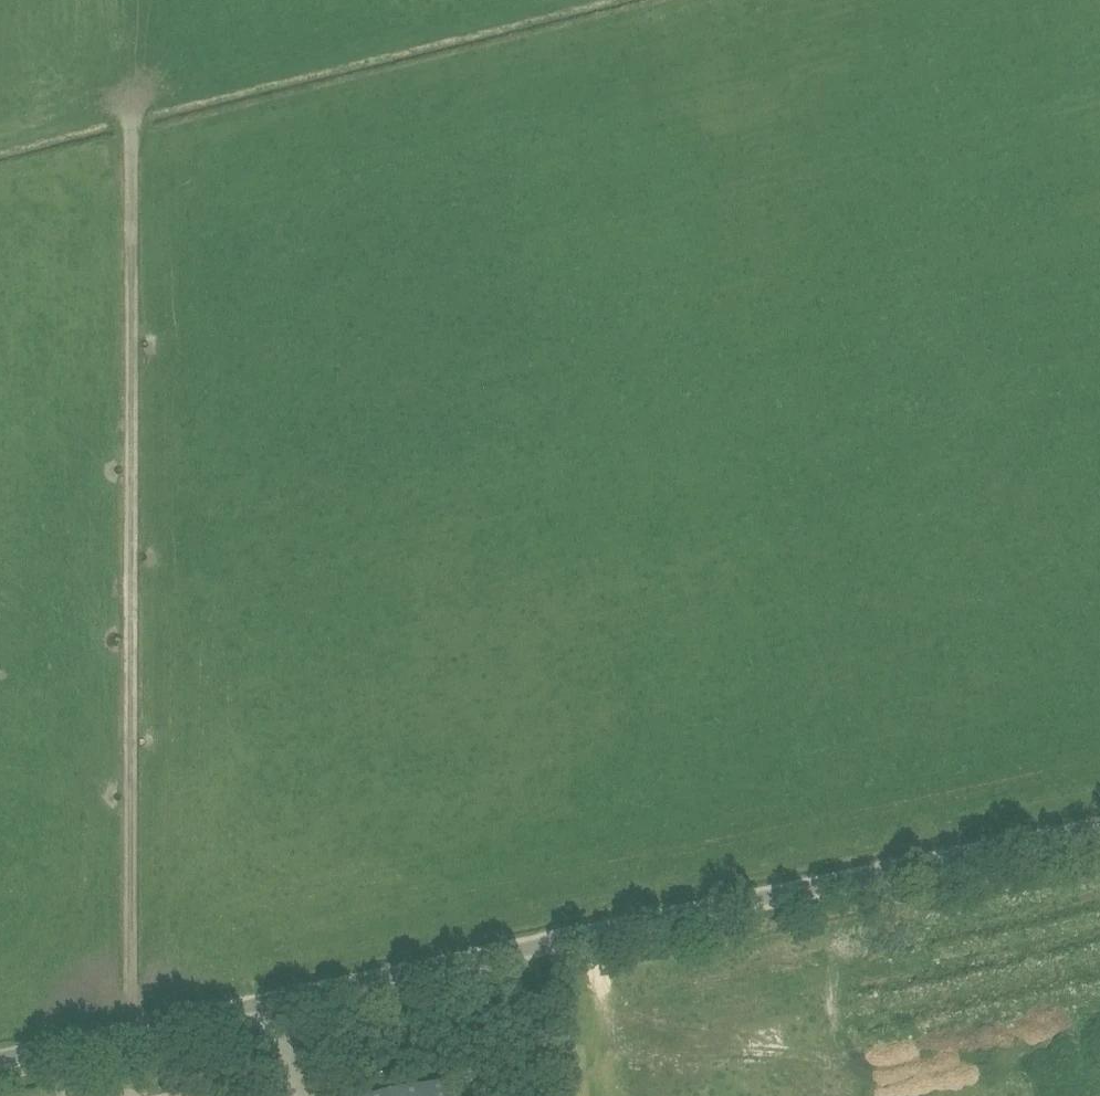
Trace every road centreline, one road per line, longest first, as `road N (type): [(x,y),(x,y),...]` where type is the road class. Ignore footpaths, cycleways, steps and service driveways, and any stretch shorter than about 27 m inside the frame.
road 1 (unclassified): [(0,1067),(890,885),(1099,832)]

